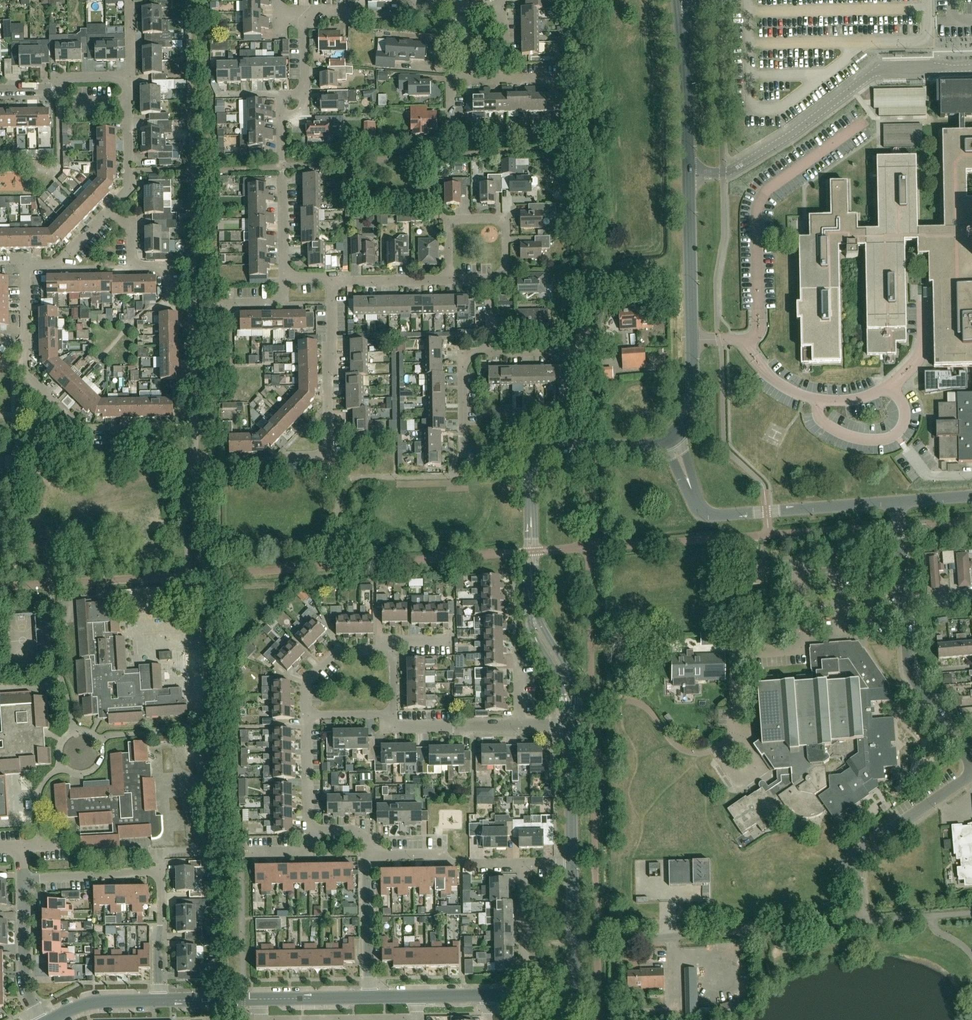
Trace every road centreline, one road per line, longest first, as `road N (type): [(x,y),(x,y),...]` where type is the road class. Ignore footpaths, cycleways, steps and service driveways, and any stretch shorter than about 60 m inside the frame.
road 1 (tertiary): [(672,440),(692,395),(682,2)]
road 2 (unclassified): [(735,732),(734,655),(803,648),(803,610),(903,602)]
road 3 (tertiary): [(571,724),(567,677),(532,618),(533,459)]
road 4 (unclassified): [(898,503),(705,513),(672,440)]
road 5 (residential): [(173,426),(80,428),(27,378),(27,338)]
road 6 (residential): [(286,280),(284,116),(309,93)]
road 7 (residential): [(160,926),(161,878),(152,872),(25,878)]
road 8 (residential): [(503,79),(504,8),(415,14)]
road 9 (residential): [(43,1019),(27,988),(25,878)]
road 10 (tertiary): [(533,459),(672,440)]
road 11 (residential): [(490,278),(510,277),(508,218),(449,220)]
road 12 (tertiary): [(572,860),(571,724)]
road 13 (residential): [(860,852),(971,774)]
road 14 (residential): [(309,718),(309,684),(337,651),(393,649)]
road 15 (residential): [(370,999),(369,869)]
road 16 (residential): [(119,202),(128,190),(130,77)]
road 17 (residential): [(329,406),(330,281)]

